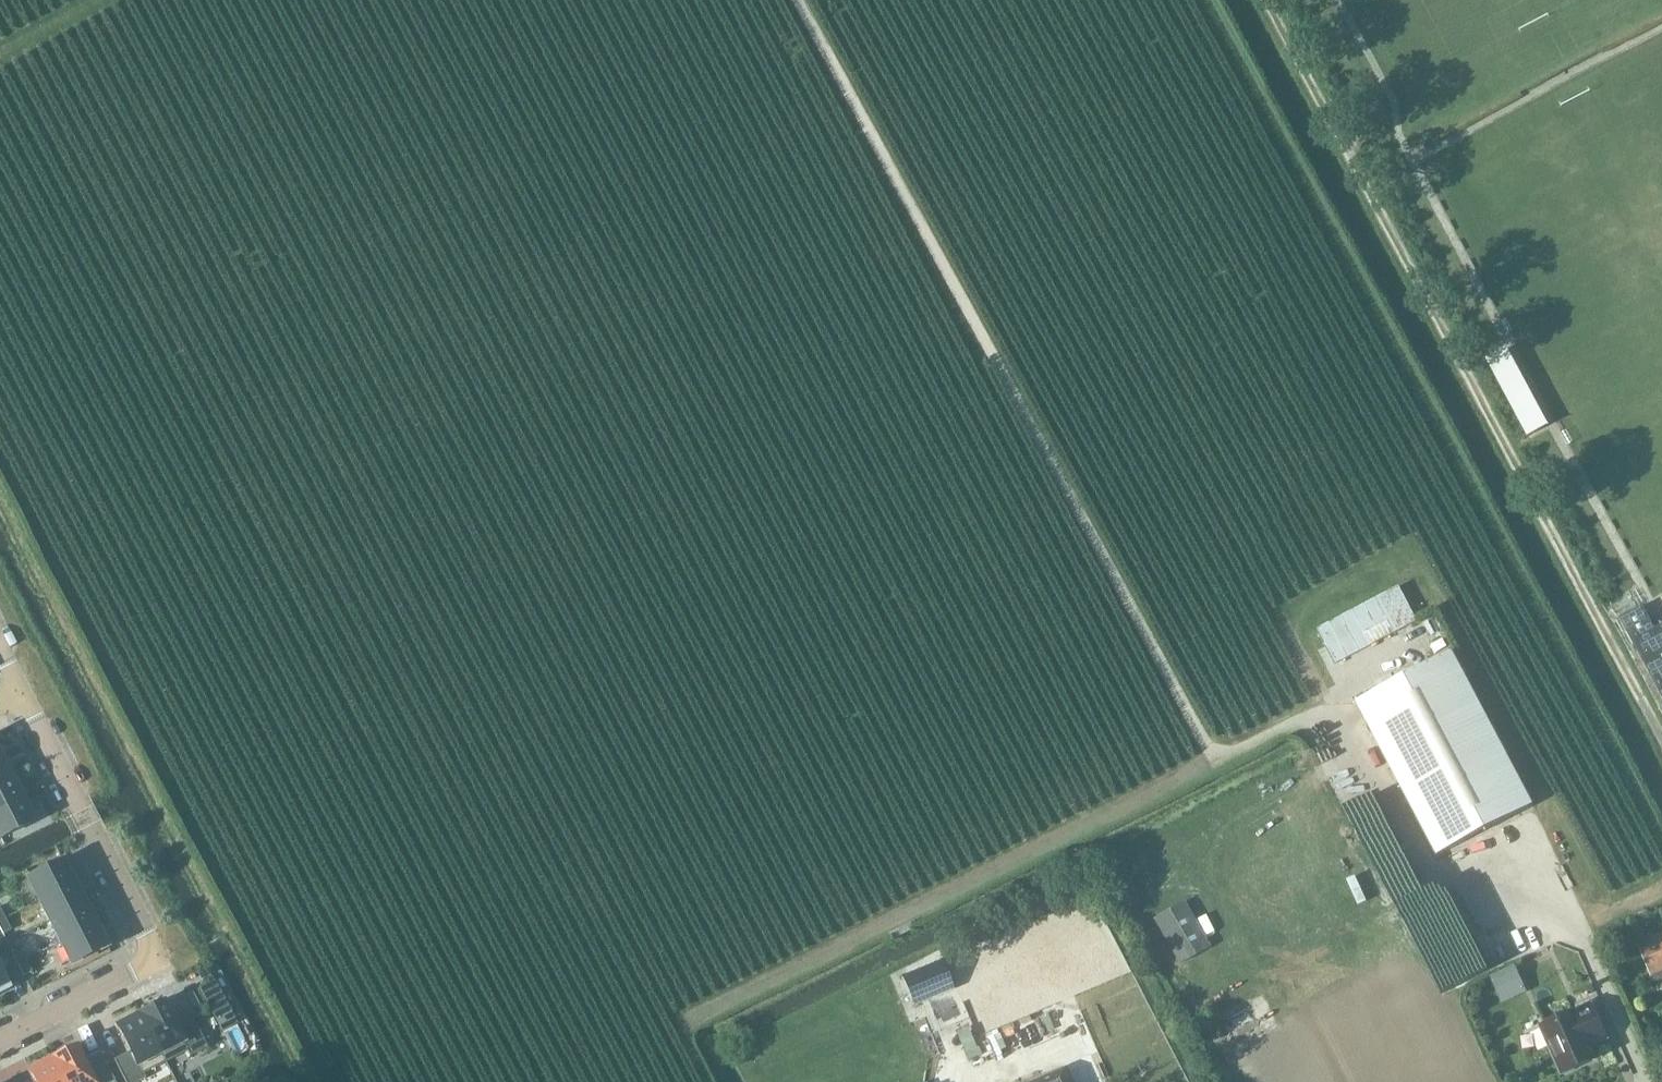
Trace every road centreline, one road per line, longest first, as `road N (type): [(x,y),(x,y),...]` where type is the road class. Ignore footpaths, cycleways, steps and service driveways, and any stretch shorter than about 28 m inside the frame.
road 1 (track): [(796,0),(1212,752),(1219,758),(1282,732),(1326,729),(1345,744),(1432,895),(1543,921),(1577,937),(1597,958),(1644,1081)]
road 2 (track): [(1661,743),(1262,0)]
road 3 (residential): [(17,690),(143,936),(129,970),(0,1039)]

